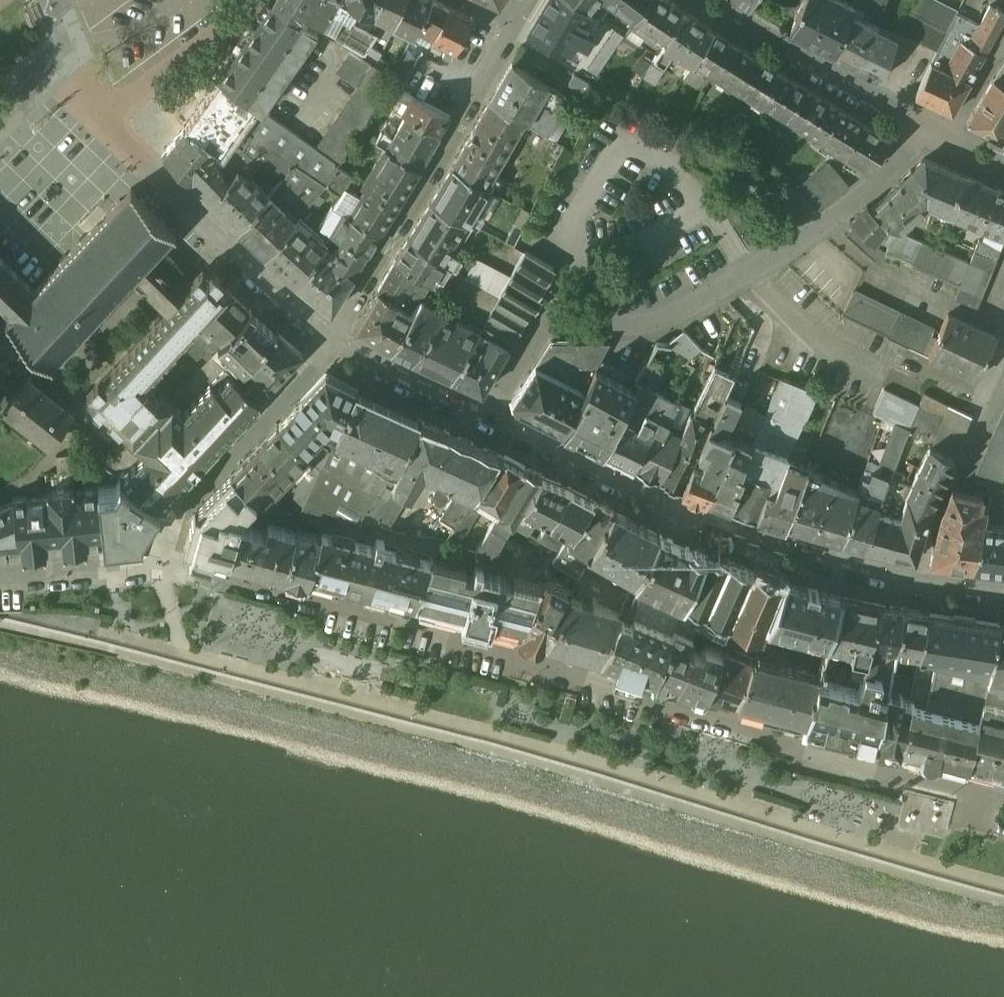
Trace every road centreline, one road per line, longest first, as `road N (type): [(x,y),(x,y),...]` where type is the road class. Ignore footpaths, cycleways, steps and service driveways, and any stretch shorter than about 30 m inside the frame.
road 1 (residential): [(1003,796),(156,563)]
road 2 (residential): [(930,124),(892,176),(720,295),(633,325),(544,332),(484,423)]
road 3 (residential): [(484,423),(671,511),(805,558),(917,586),(1003,593)]
road 4 (residential): [(332,343),(519,34)]
road 5 (residential): [(0,335),(70,390),(212,235)]
road 6 (residential): [(156,563),(174,516),(332,343)]
road 7 (residential): [(930,124),(712,0)]
road 8 (residential): [(134,149),(248,0)]
road 9 (residential): [(332,343),(484,423)]
road 10 (residential): [(212,235),(332,343)]
road 11 (residential): [(0,579),(156,563)]
road 12 (residential): [(134,149),(75,45)]

